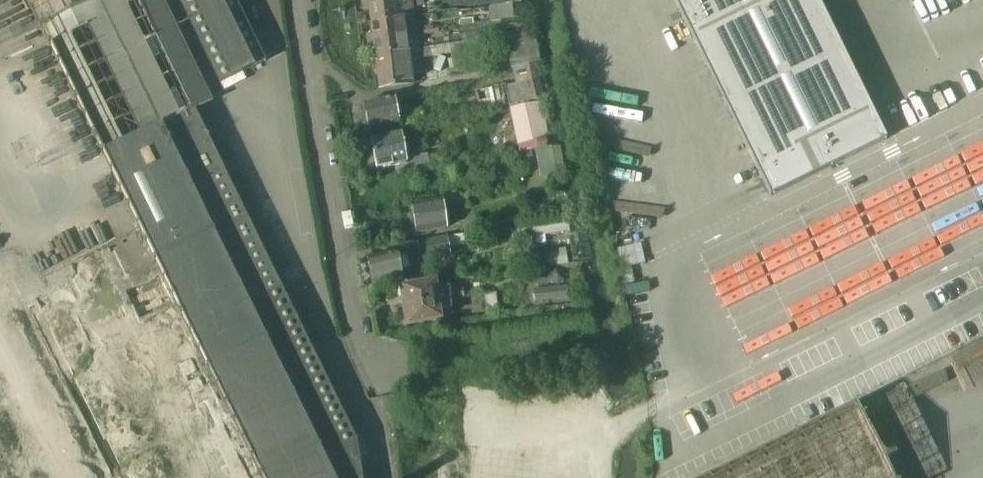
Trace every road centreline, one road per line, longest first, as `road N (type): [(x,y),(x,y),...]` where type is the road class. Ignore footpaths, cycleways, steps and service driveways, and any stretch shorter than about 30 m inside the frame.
road 1 (residential): [(381,369),(356,332),(298,0)]

